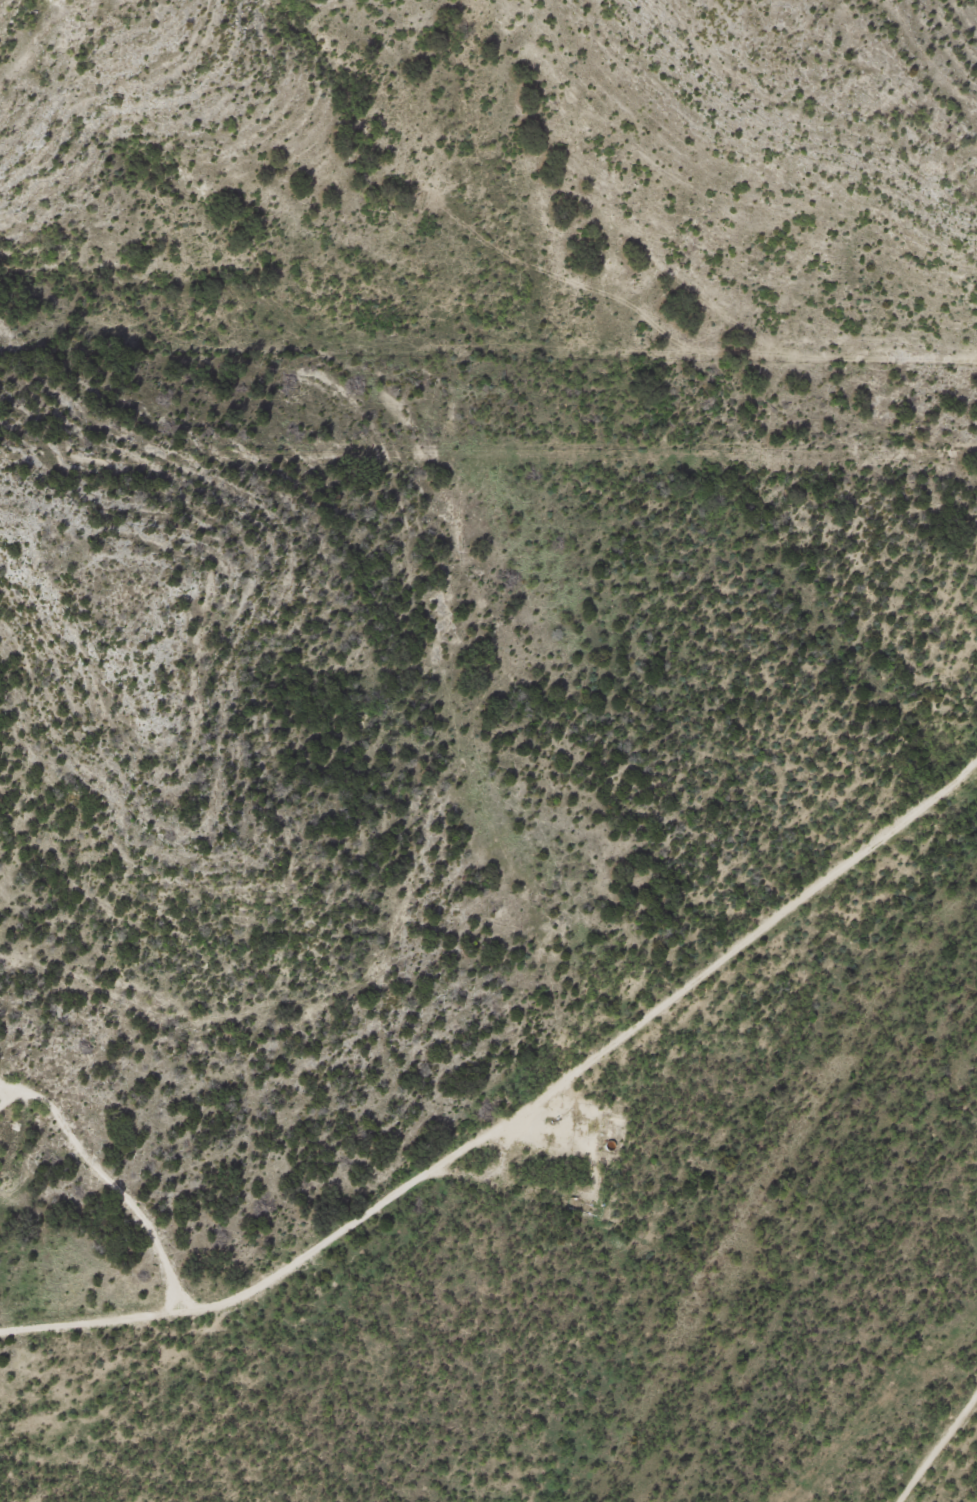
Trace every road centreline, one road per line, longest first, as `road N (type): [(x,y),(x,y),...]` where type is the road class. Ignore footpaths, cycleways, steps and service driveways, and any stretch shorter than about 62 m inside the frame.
road 1 (track): [(0,1334),(201,1311),(494,1131)]

